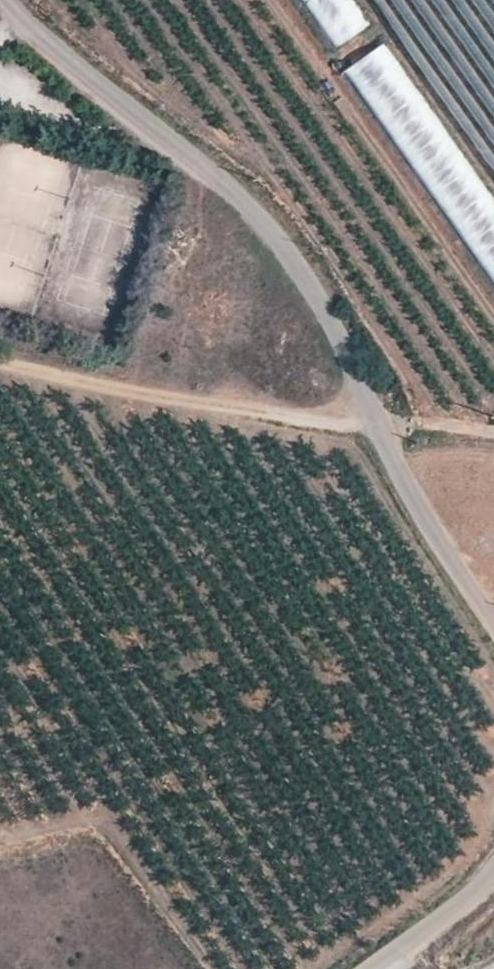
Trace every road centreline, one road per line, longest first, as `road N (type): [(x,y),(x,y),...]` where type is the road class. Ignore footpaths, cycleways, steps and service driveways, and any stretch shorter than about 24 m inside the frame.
road 1 (unclassified): [(493,624),(389,446),(340,336),(291,255),(203,165),(8,0)]
road 2 (track): [(0,351),(378,423)]
road 3 (unclassified): [(369,968),(493,868)]

